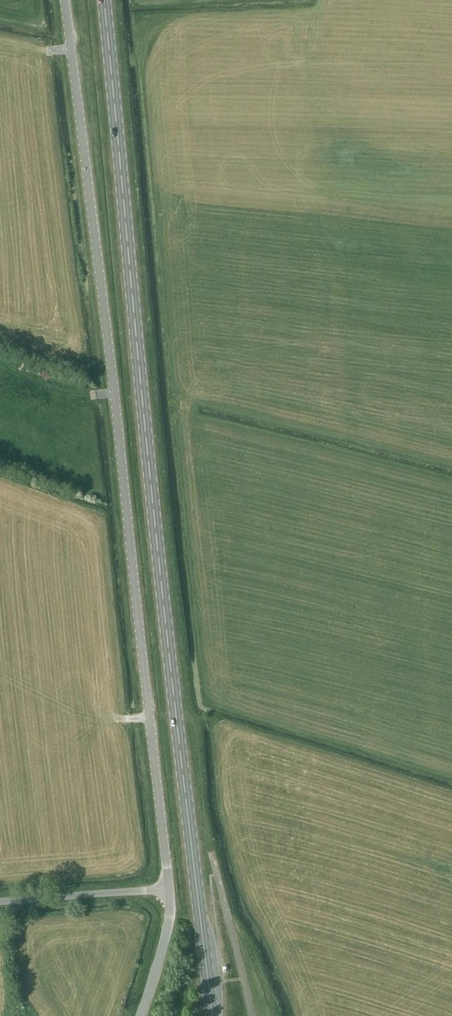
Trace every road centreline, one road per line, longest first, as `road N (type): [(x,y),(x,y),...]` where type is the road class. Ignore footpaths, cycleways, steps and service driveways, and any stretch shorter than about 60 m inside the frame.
road 1 (primary): [(213,1015),(104,0)]
road 2 (unclassified): [(168,888),(64,0)]
road 3 (unclassified): [(168,888),(0,900)]
road 4 (unclassified): [(141,1015),(168,930),(168,888)]

